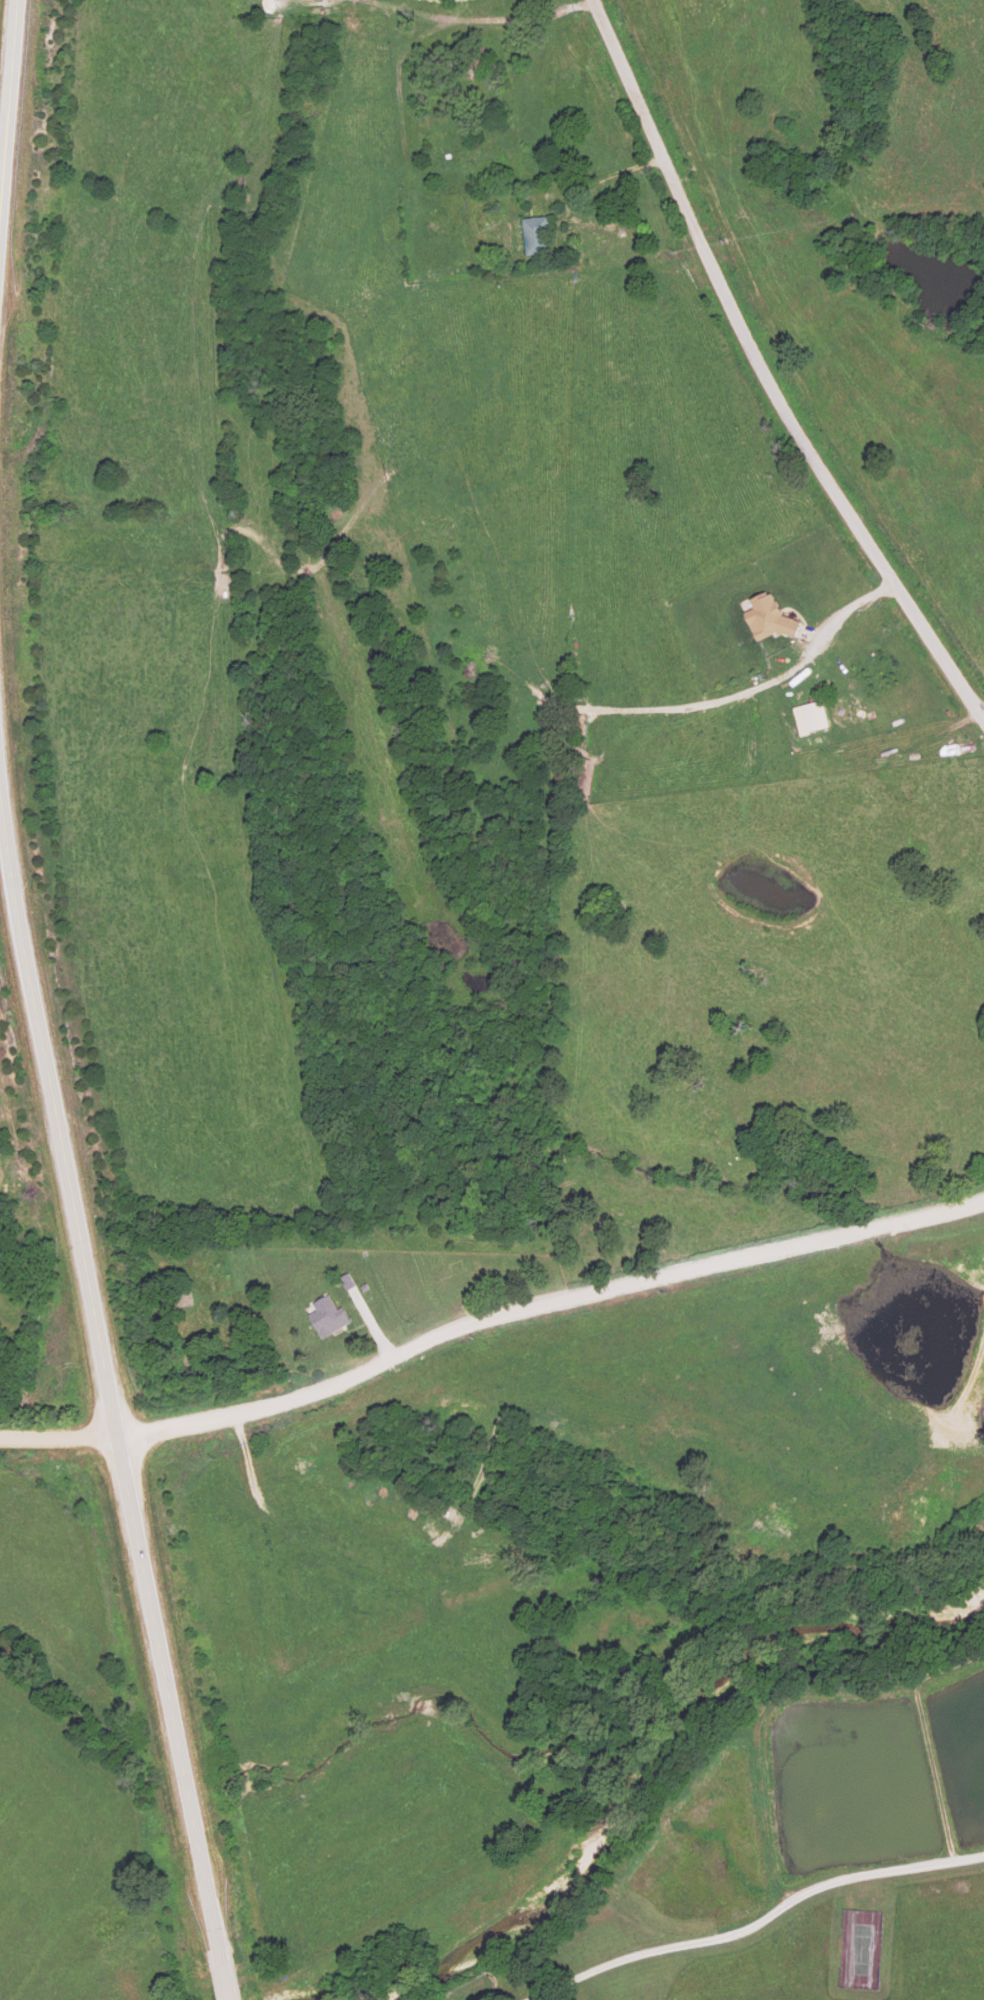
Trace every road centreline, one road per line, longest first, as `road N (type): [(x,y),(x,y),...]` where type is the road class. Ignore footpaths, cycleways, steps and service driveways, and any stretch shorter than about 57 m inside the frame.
road 1 (primary): [(222,1999),(15,950),(0,816)]
road 2 (residential): [(0,1438),(113,1439),(319,1398),(533,1314),(983,1197)]
road 3 (residential): [(983,722),(928,647),(706,276),(580,0)]
road 4 (residential): [(983,1863),(804,1894),(736,1936),(639,1953),(511,1999)]
road 5 (primary): [(0,206),(15,0)]

